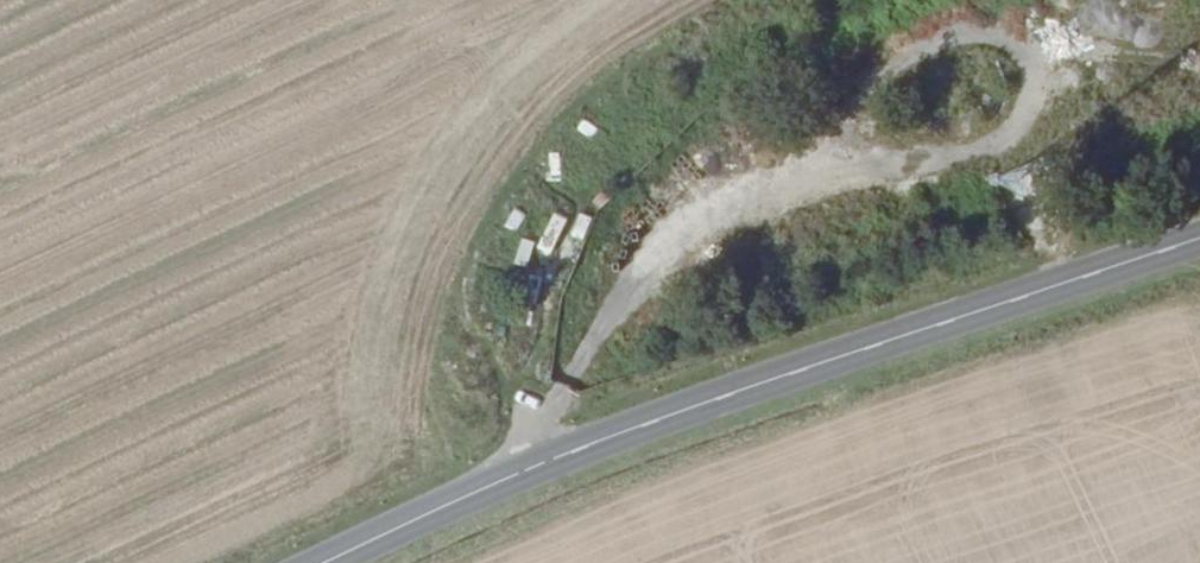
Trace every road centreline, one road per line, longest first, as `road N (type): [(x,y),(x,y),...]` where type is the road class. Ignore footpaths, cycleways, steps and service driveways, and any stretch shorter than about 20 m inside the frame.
road 1 (primary): [(1199,244),(798,372),(534,467),(326,562)]
road 2 (track): [(534,467),(473,358),(468,265),(568,136),(771,0)]

